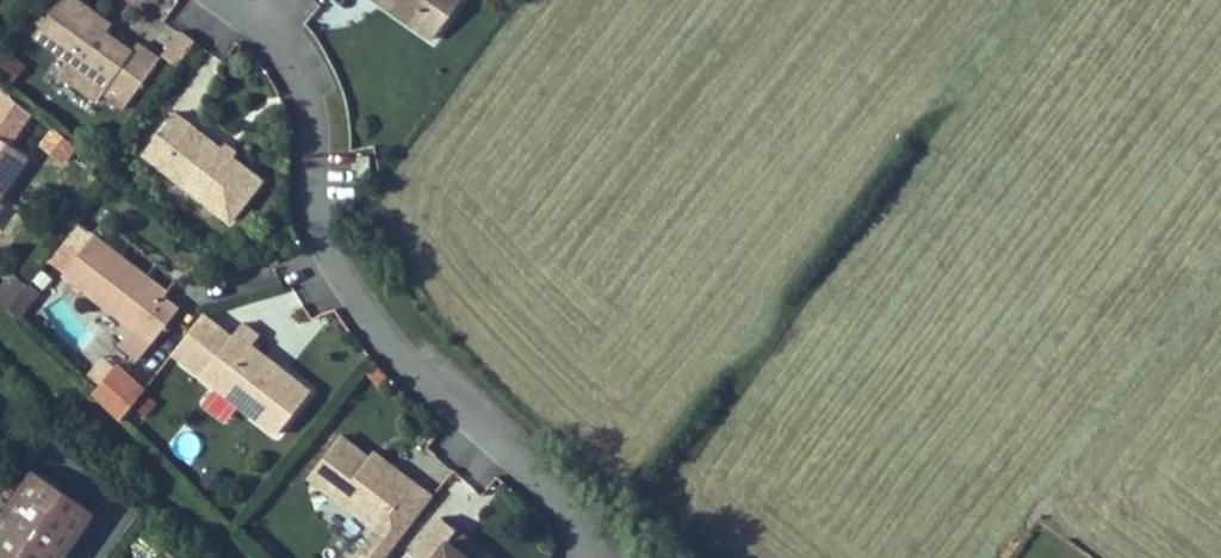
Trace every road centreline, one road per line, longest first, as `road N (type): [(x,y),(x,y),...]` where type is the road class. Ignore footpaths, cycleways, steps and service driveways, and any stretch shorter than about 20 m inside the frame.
road 1 (residential): [(615,552),(406,362),(344,282),(317,225),(305,82),(294,55),(235,0)]

